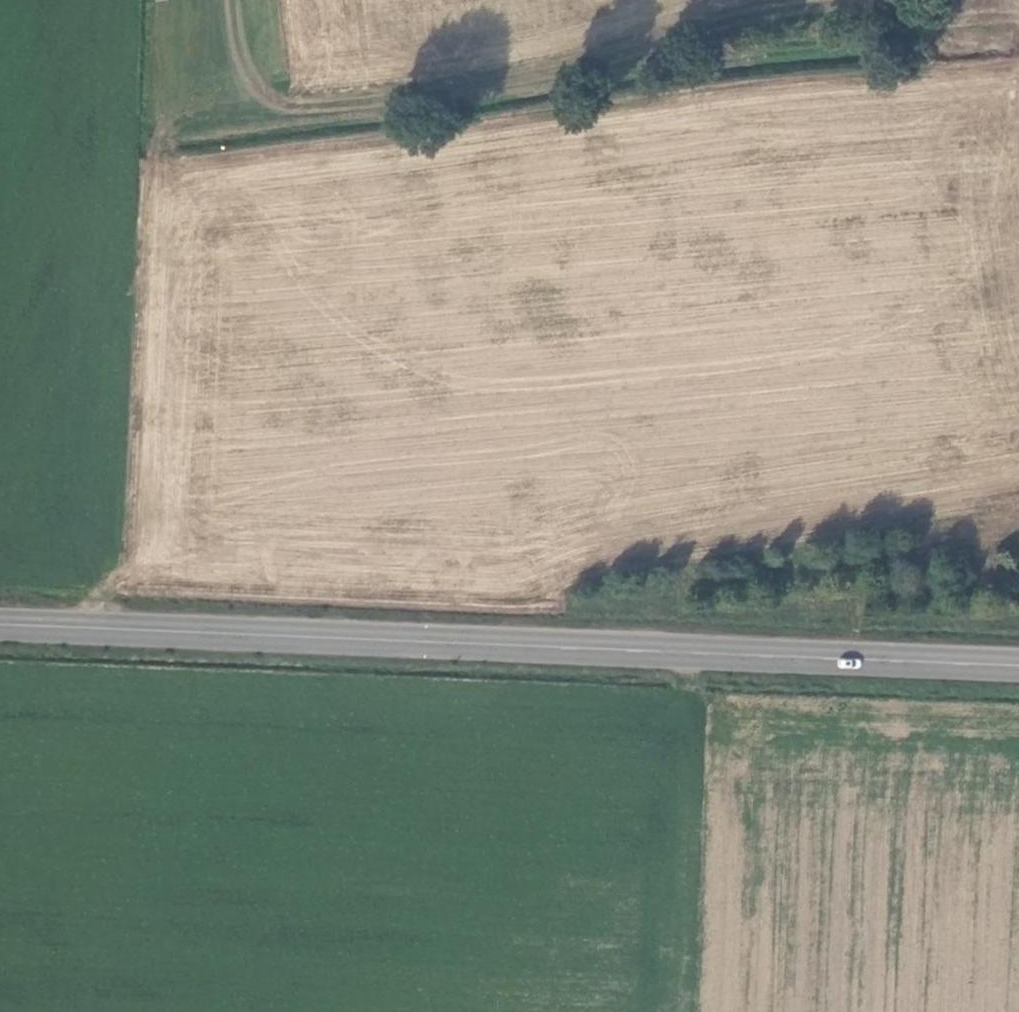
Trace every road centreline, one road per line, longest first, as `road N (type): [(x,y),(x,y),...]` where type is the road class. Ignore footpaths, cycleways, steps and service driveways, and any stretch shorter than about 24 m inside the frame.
road 1 (secondary): [(0,624),(1018,662)]

